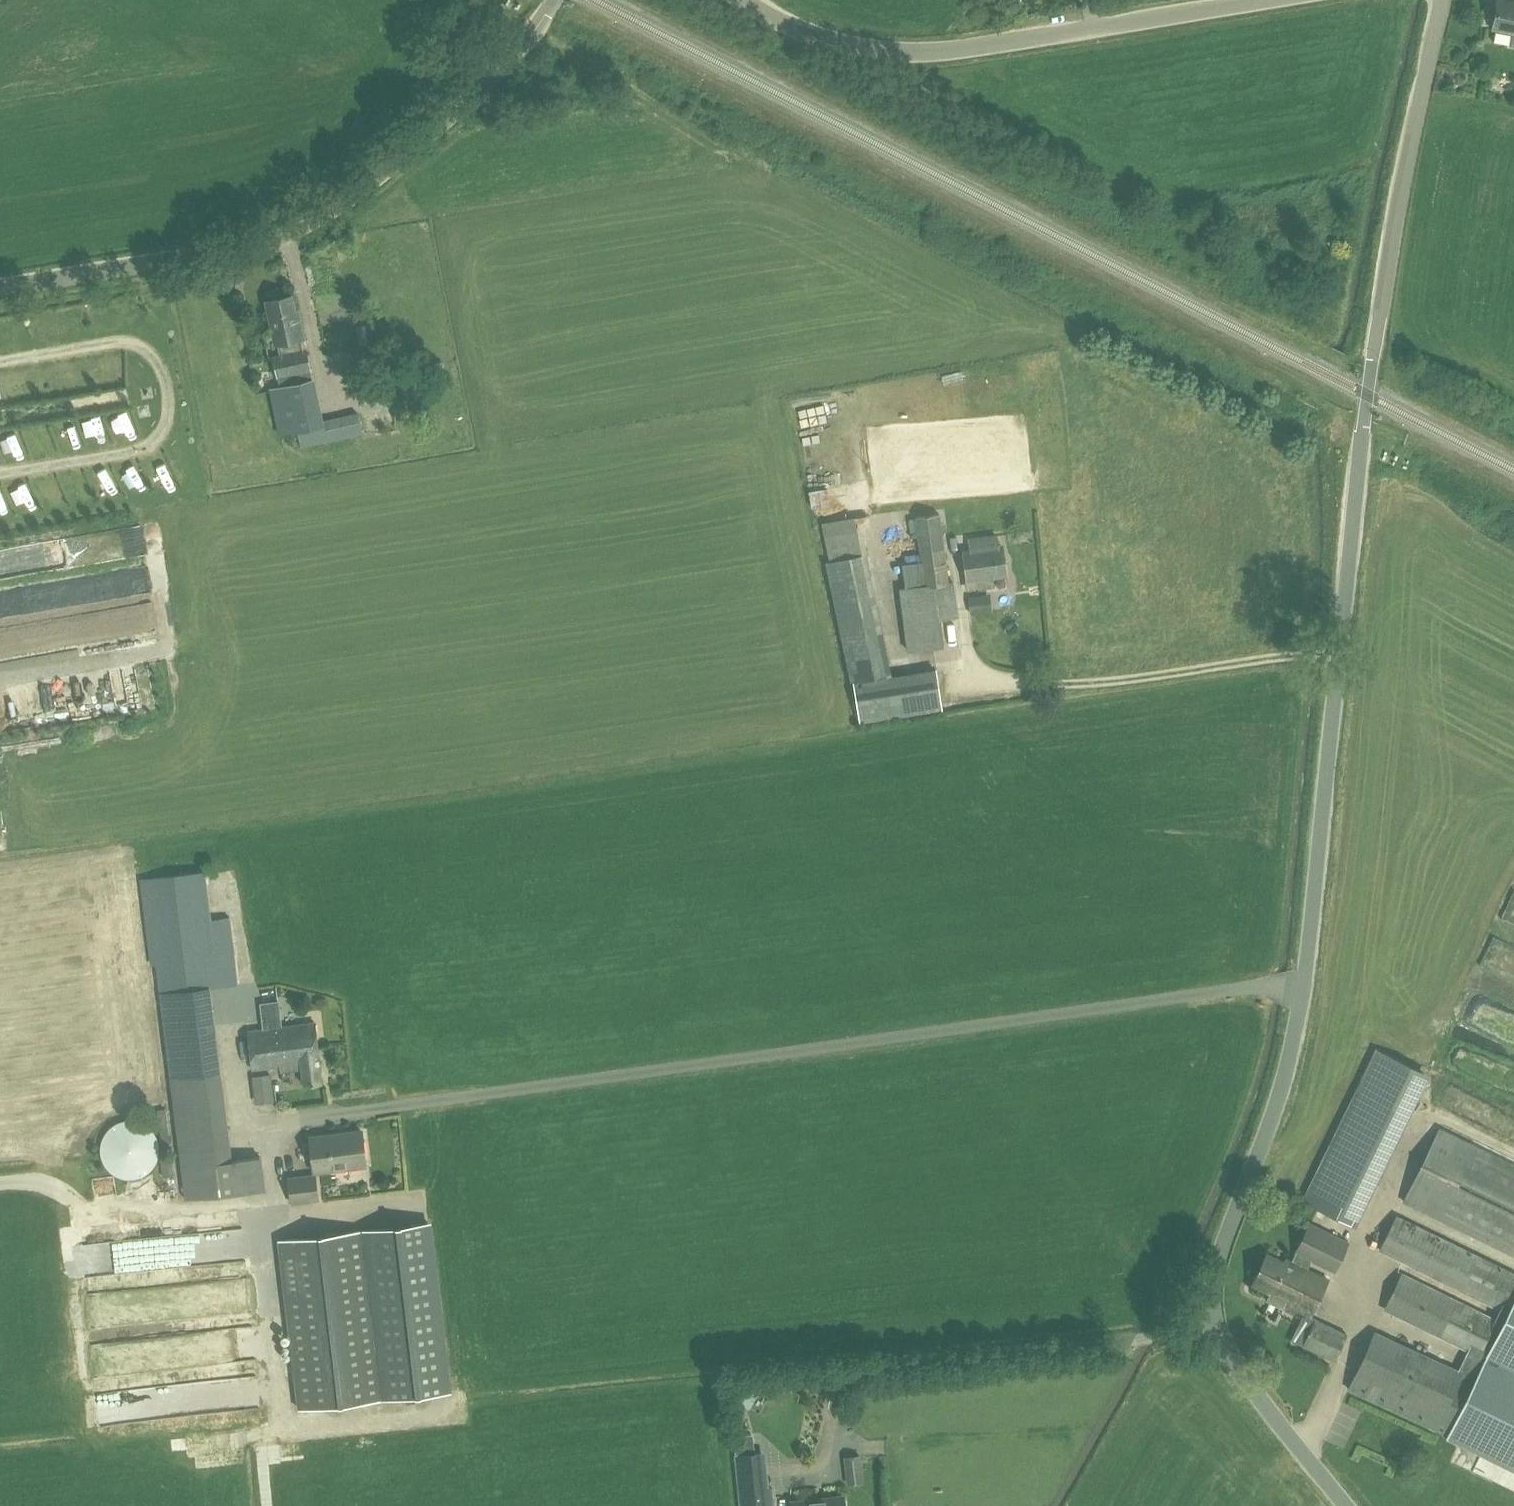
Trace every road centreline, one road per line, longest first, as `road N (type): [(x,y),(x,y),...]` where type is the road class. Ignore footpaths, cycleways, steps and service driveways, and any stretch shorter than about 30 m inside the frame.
road 1 (unclassified): [(1347,1505),(1248,1386),(1225,1348),(1213,1299),(1216,1266),(1304,986),(1367,395),(1443,0)]
road 2 (unclassified): [(0,288),(205,254),(315,217),(379,176),(471,93),(517,51),(554,0)]
road 3 (unclassified): [(745,0),(822,38),(916,53),(1267,0)]

